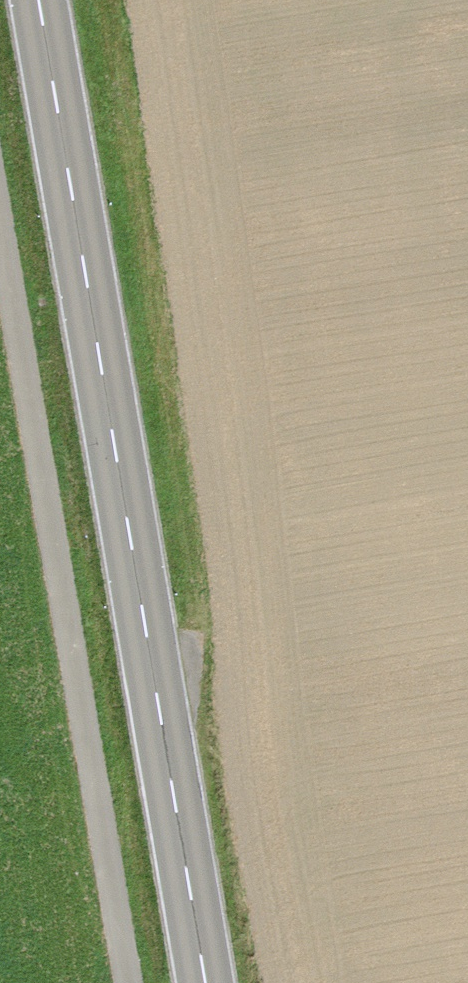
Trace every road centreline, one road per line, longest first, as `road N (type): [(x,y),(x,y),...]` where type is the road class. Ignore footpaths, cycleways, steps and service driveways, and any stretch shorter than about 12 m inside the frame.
road 1 (secondary): [(202,982),(40,0)]
road 2 (track): [(131,982),(0,224)]

